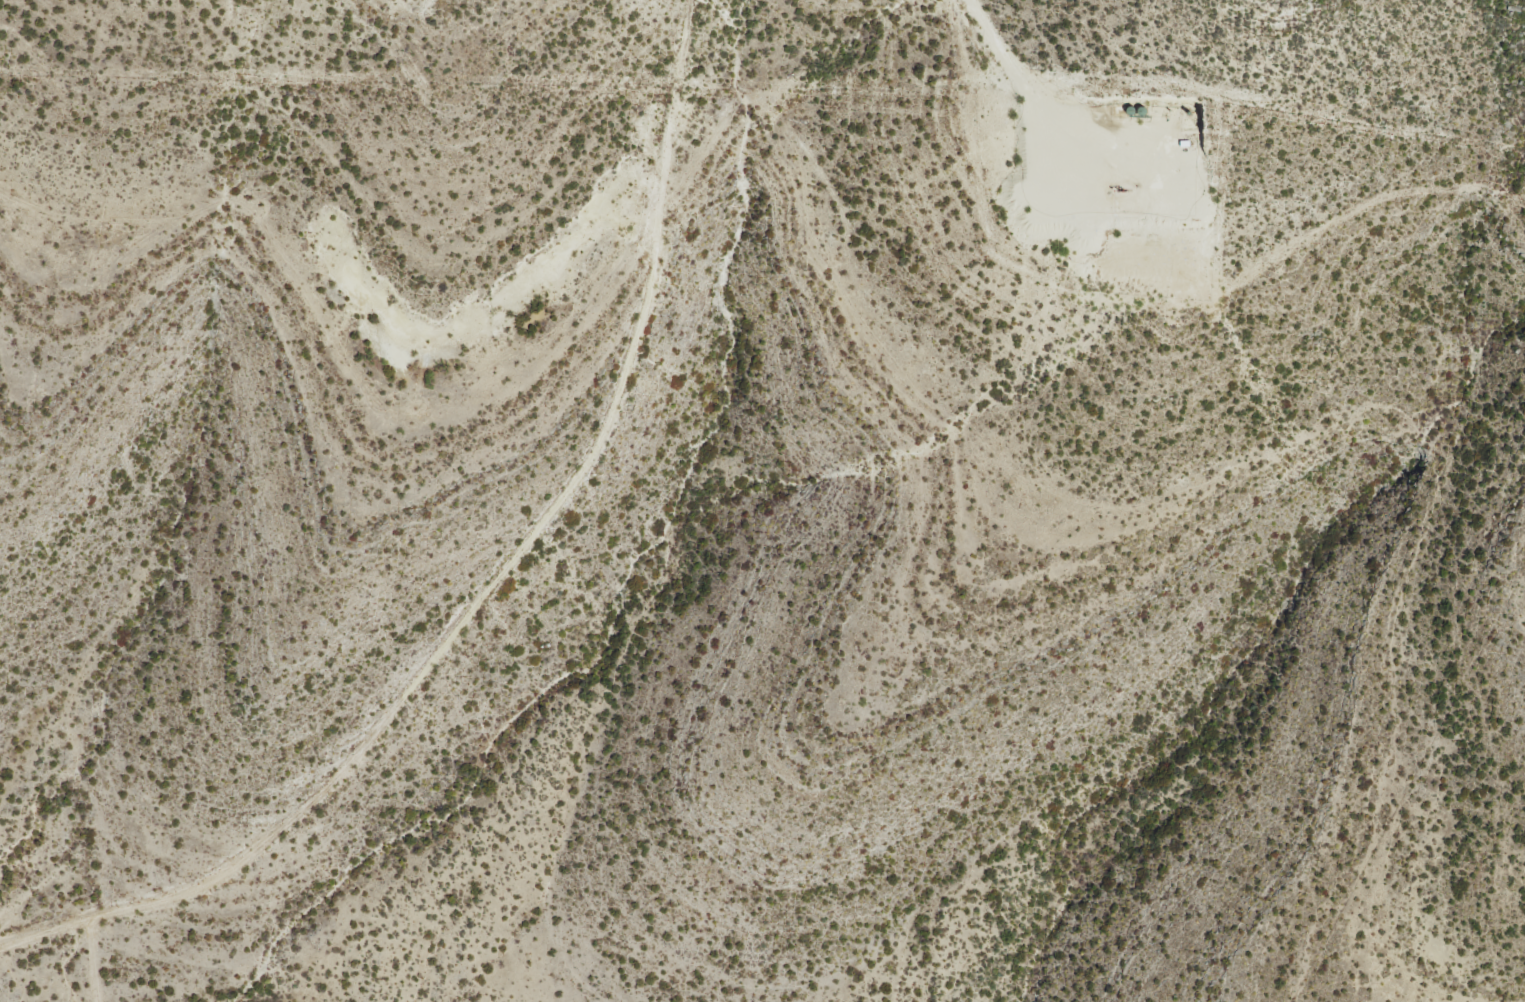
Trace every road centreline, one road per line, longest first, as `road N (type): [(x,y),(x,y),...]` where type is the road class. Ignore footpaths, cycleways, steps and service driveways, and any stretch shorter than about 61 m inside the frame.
road 1 (track): [(701,0),(687,218),(588,427),(306,845),(221,884),(0,958)]

